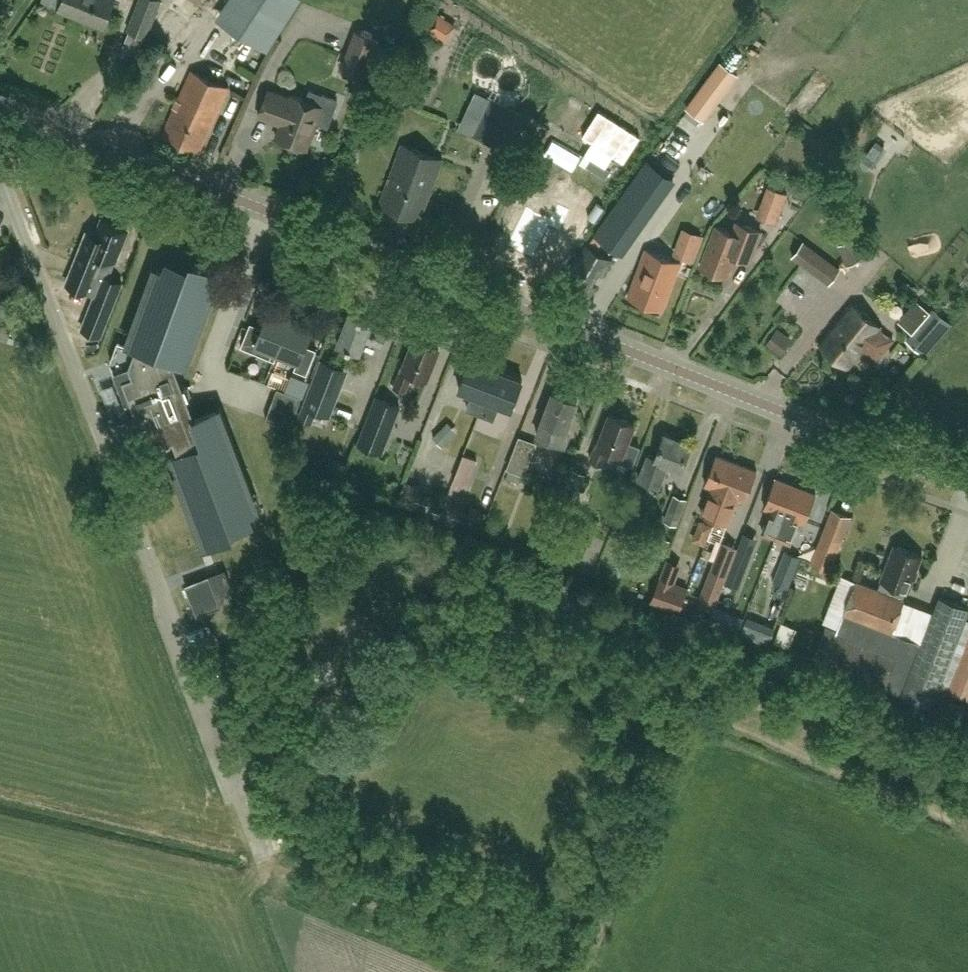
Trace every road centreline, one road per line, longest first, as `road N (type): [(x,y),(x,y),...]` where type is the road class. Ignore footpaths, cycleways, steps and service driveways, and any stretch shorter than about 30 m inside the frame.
road 1 (tertiary): [(967,483),(0,111)]
road 2 (unclassified): [(0,176),(262,859)]

